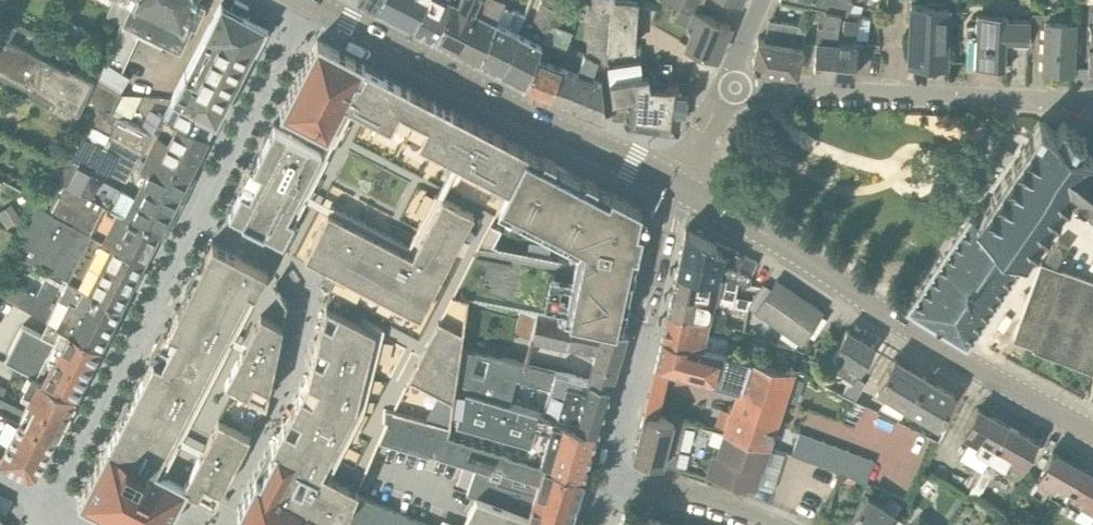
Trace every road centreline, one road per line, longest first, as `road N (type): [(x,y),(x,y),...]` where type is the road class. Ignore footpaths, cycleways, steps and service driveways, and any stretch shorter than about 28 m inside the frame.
road 1 (secondary): [(1092,434),(683,188)]
road 2 (secondary): [(683,188),(310,3)]
road 3 (unclassified): [(1092,105),(724,88)]
road 4 (residential): [(765,524),(633,477)]
road 5 (residential): [(683,188),(652,306)]

